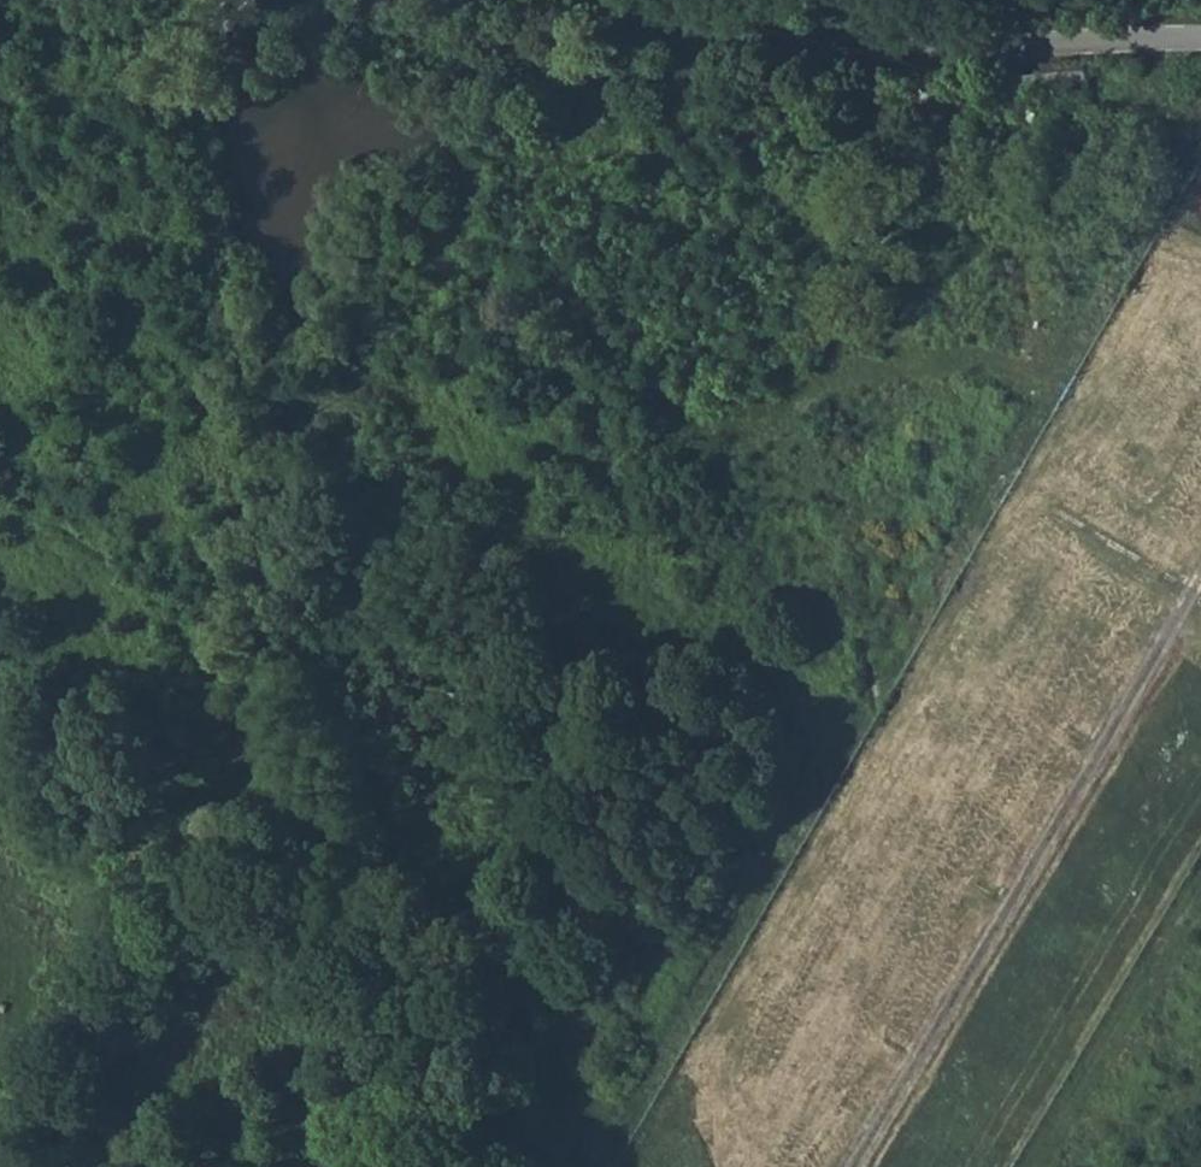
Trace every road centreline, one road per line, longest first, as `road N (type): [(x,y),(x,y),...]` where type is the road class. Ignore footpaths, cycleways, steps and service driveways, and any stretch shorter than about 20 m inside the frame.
road 1 (track): [(859,1166),(1200,580)]
road 2 (unclassified): [(1200,40),(810,39),(540,0)]

